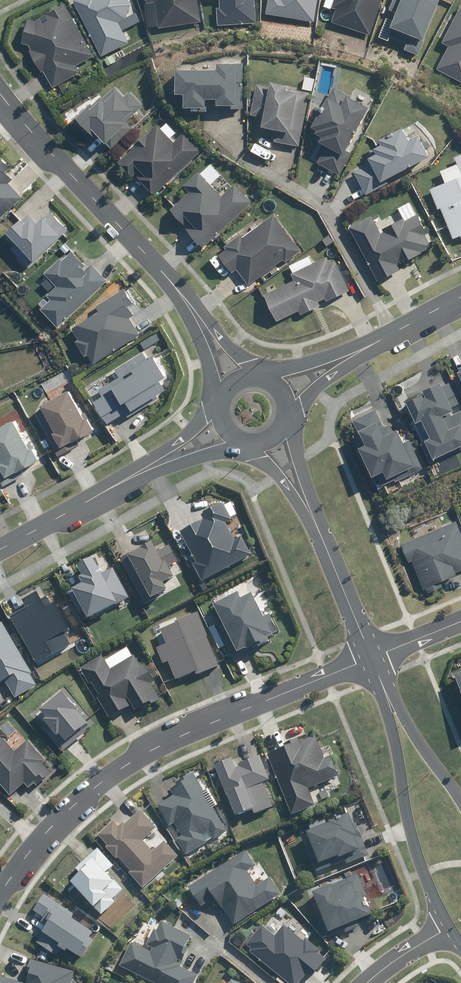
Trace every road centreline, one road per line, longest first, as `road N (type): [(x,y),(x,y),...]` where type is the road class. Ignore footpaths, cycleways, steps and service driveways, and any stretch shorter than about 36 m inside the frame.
road 1 (residential): [(375,659),(128,765),(30,852),(0,905)]
road 2 (residential): [(214,337),(0,93)]
road 3 (tertiary): [(444,929),(416,851),(375,659)]
road 4 (tertiary): [(180,452),(0,549)]
road 5 (tertiary): [(303,489),(375,659)]
road 6 (tertiary): [(375,659),(460,803)]
road 7 (tertiary): [(335,367),(460,300)]

